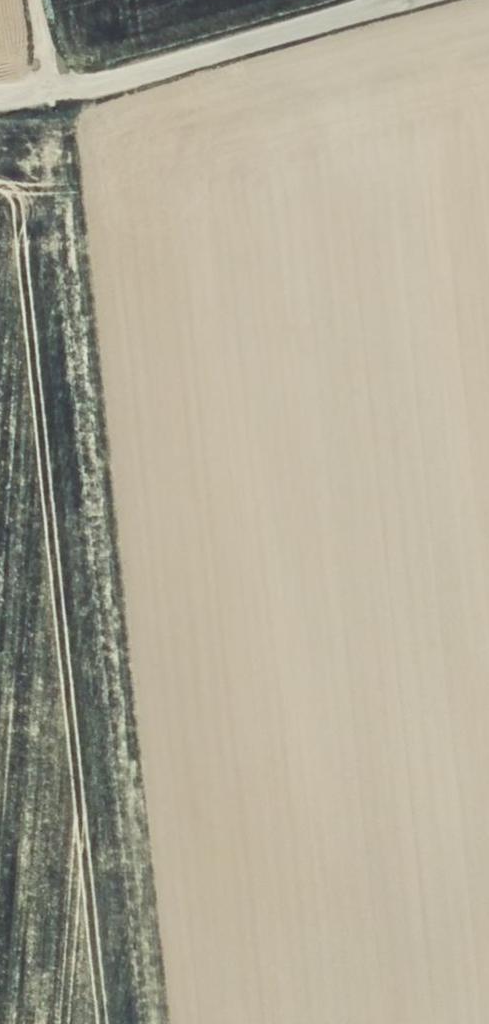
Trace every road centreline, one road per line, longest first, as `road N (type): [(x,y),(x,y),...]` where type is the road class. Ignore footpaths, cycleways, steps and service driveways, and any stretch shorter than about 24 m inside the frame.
road 1 (track): [(55,96),(413,0)]

